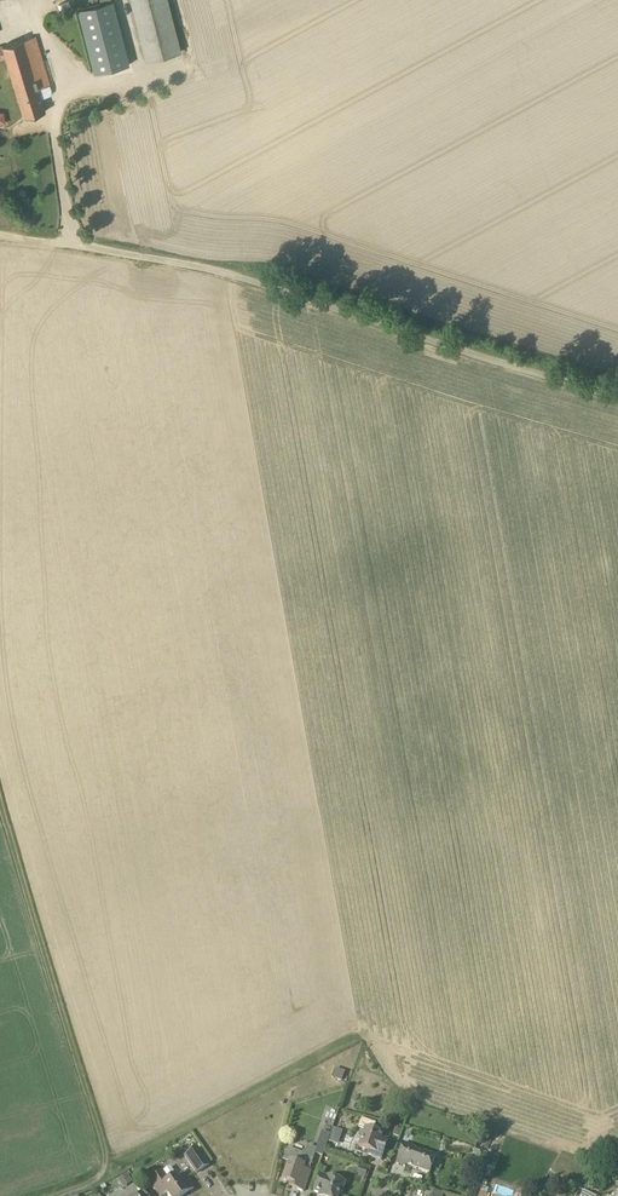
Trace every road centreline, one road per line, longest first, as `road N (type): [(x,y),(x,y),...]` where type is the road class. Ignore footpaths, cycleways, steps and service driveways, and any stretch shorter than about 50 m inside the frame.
road 1 (unclassified): [(617,395),(280,283),(76,244)]
road 2 (track): [(0,798),(109,1176),(45,1195)]

